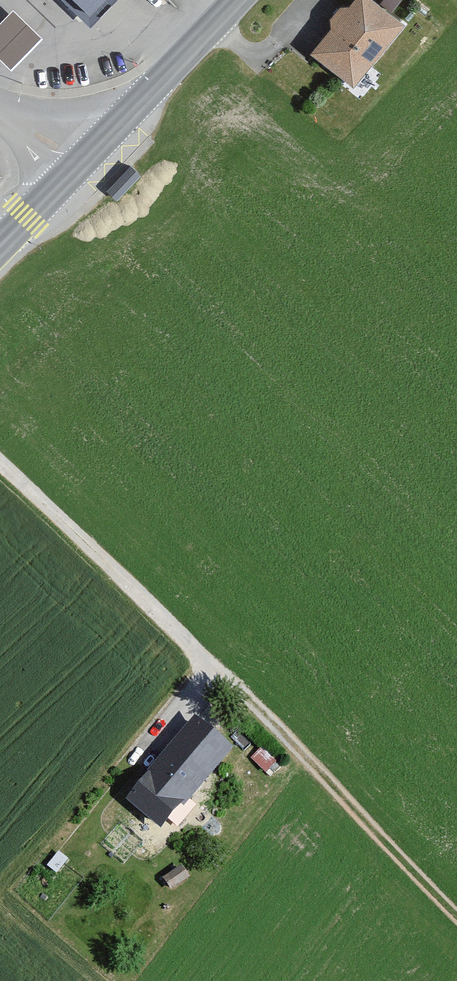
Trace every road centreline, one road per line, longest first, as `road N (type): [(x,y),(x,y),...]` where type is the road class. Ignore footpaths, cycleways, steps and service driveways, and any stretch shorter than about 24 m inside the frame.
road 1 (track): [(456,916),(204,663)]
road 2 (residential): [(0,466),(204,663),(209,676),(184,725)]
road 3 (secondary): [(243,0),(94,159)]
road 4 (secondary): [(94,159),(0,248)]

